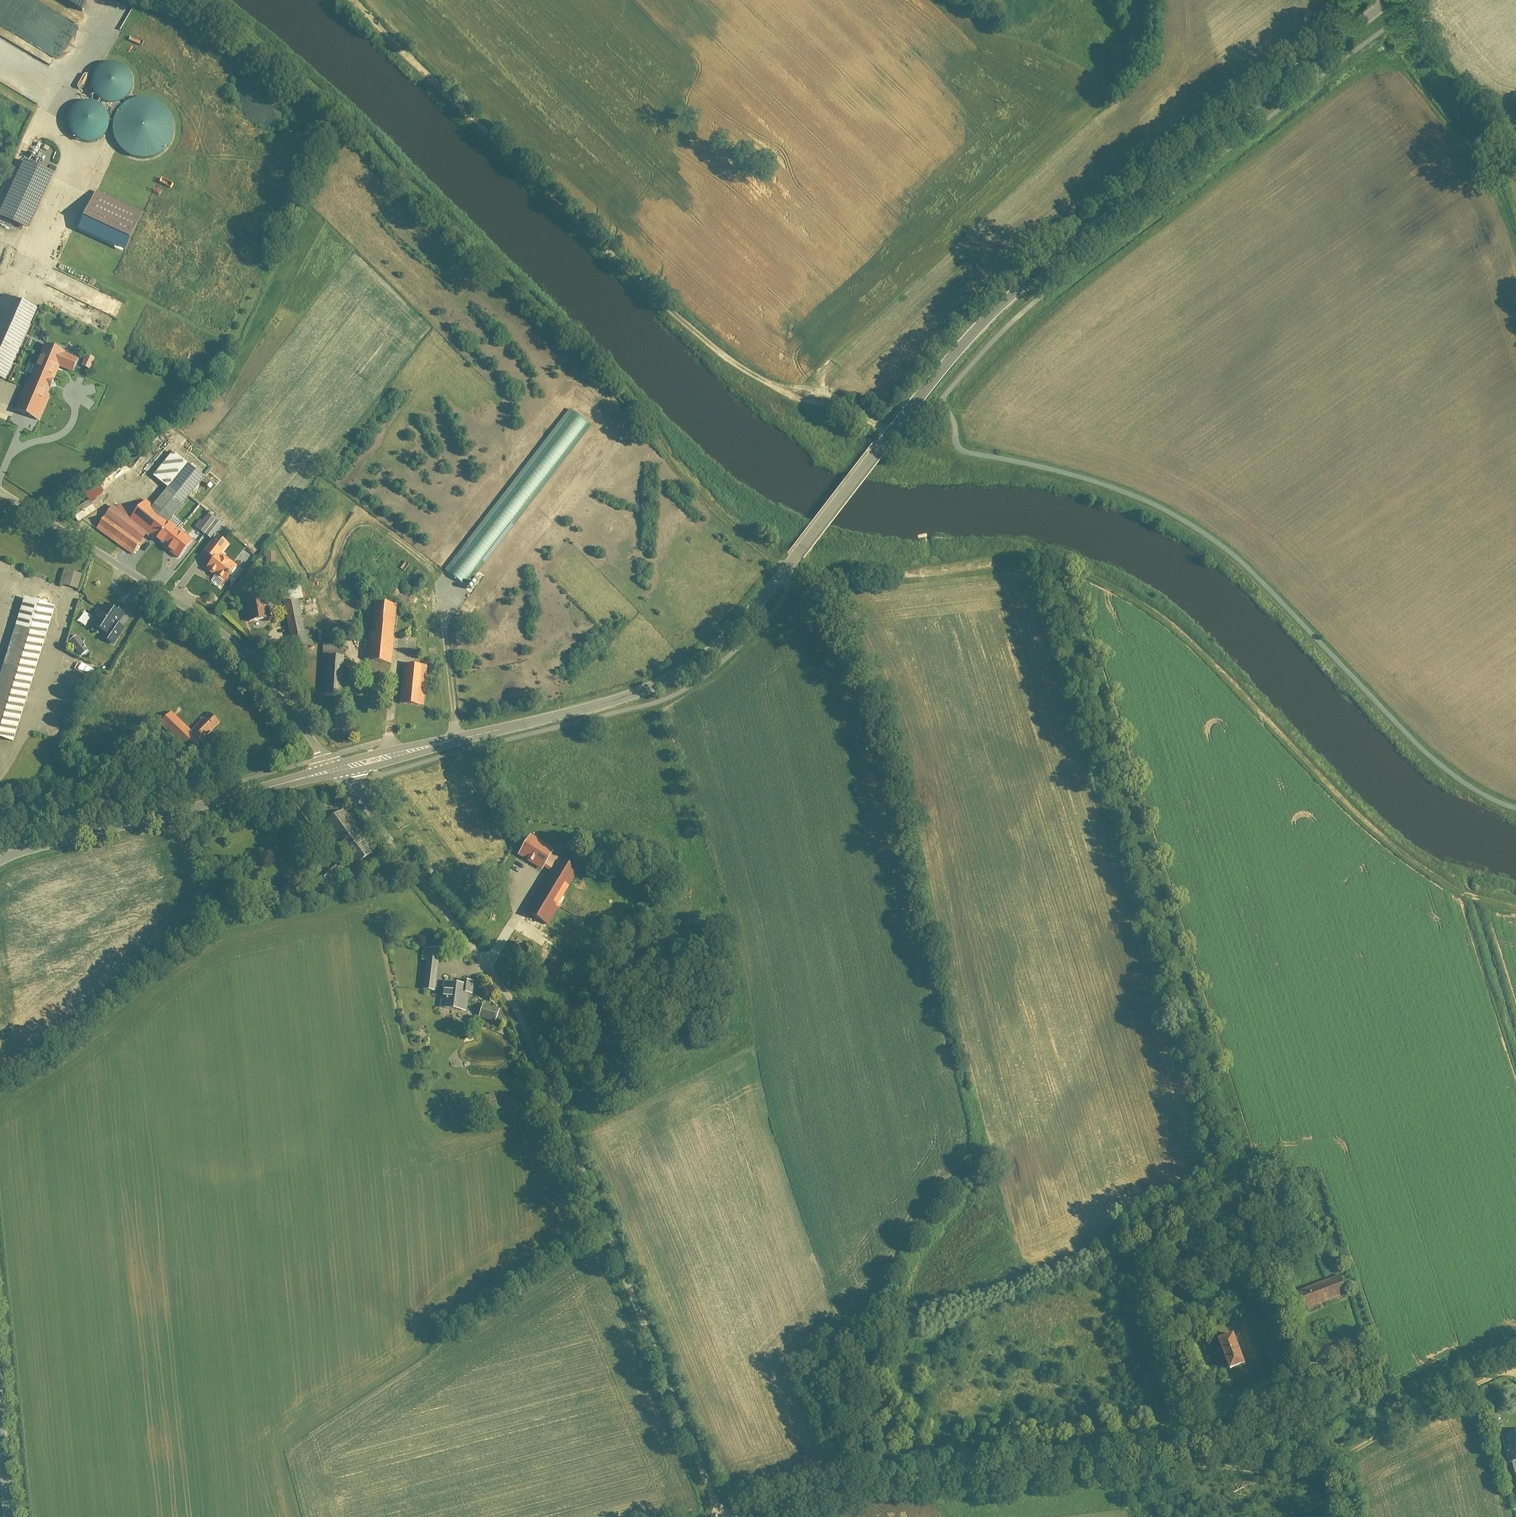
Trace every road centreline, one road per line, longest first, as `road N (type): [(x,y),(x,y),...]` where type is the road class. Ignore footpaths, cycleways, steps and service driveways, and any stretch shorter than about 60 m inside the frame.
road 1 (unclassified): [(335,770),(502,987),(577,1147),(723,1516)]
road 2 (track): [(1515,1366),(1313,1474),(1177,1464),(996,1470),(724,1516)]
road 3 (tertiary): [(869,458),(992,316),(1381,0)]
road 4 (tertiary): [(869,458),(789,569),(721,644),(674,677),(555,718),(335,770)]
road 5 (unclassified): [(0,491),(236,645),(335,770)]
road 6 (tertiary): [(335,770),(0,861)]
road 7 (track): [(1324,1472),(1258,1285)]

